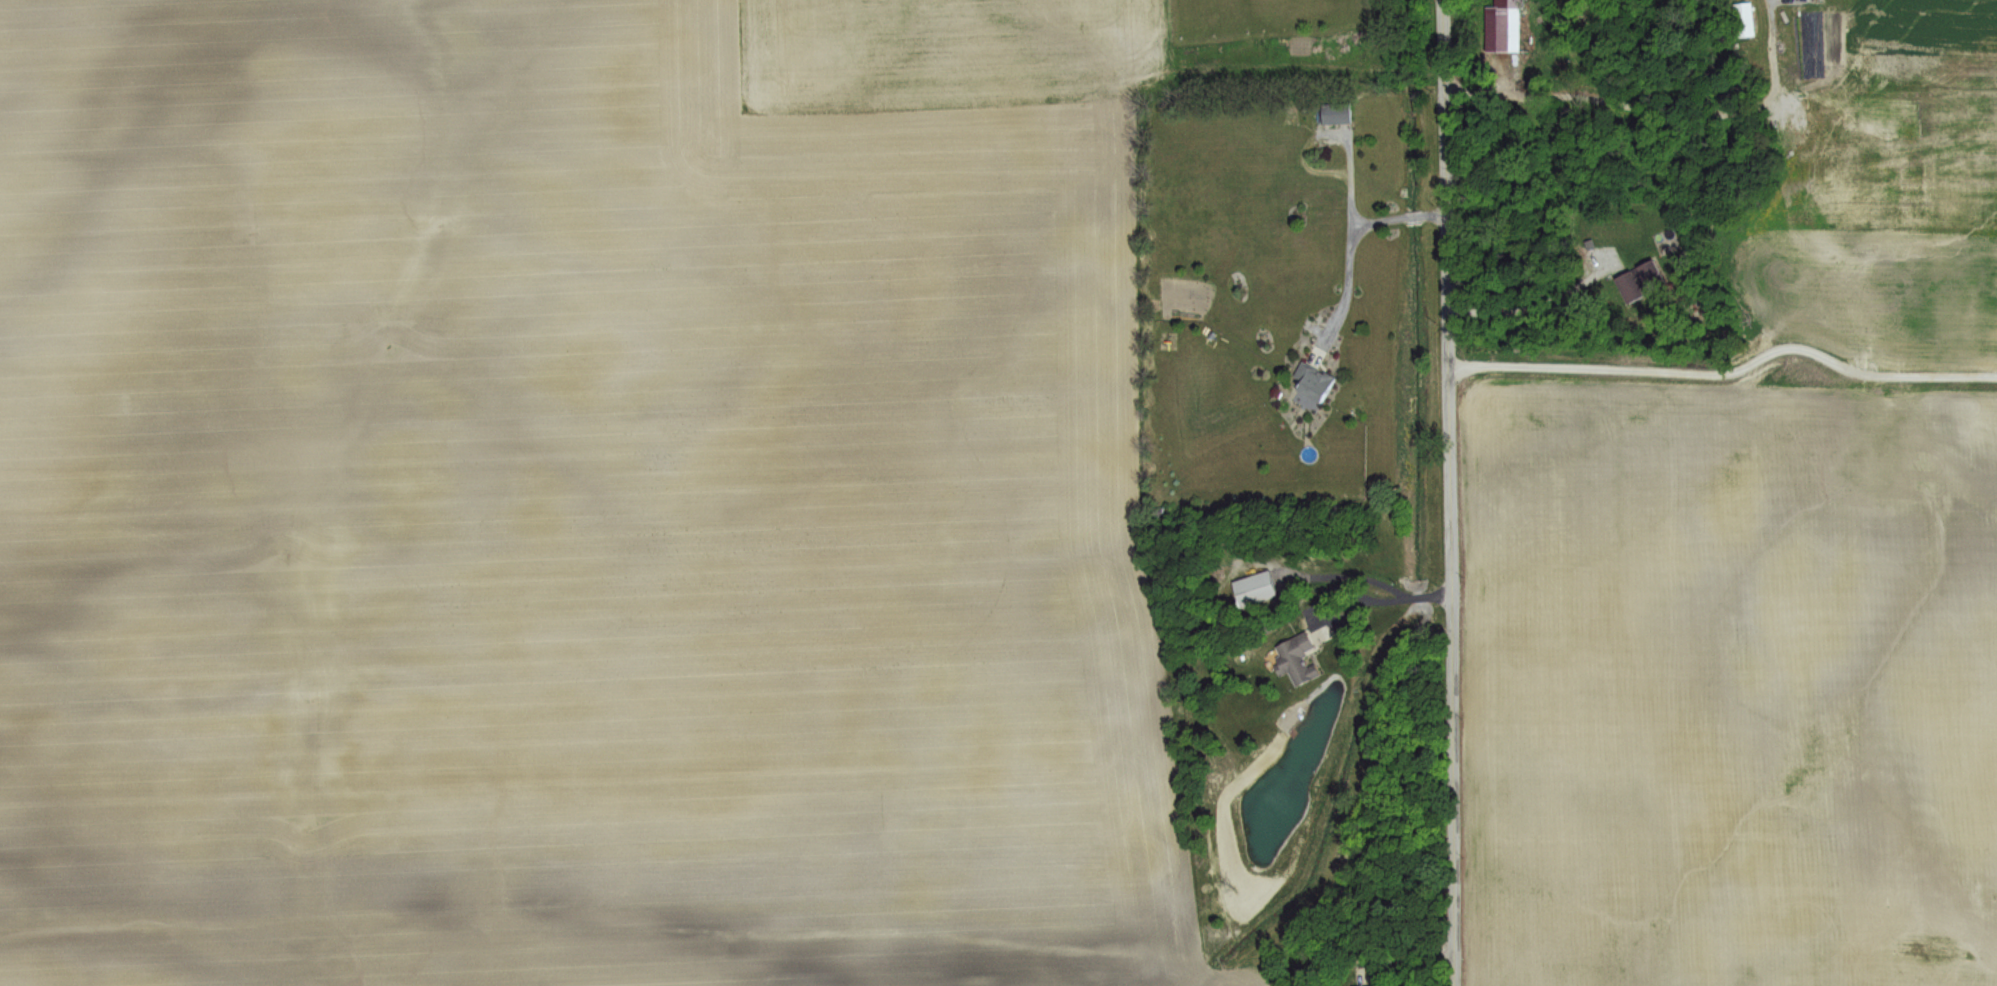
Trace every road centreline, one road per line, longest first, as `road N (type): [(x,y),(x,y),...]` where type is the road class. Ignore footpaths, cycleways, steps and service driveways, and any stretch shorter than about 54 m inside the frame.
road 1 (residential): [(1454,985),(1443,0)]

